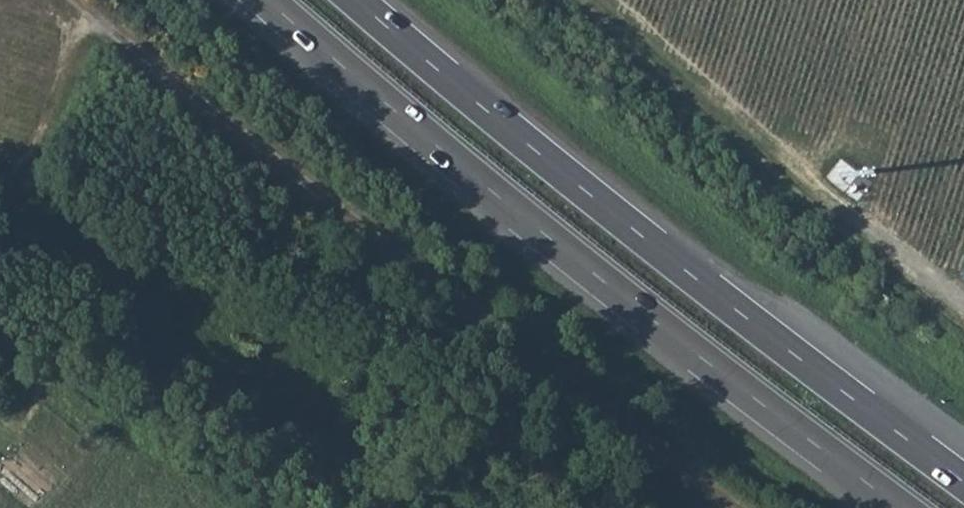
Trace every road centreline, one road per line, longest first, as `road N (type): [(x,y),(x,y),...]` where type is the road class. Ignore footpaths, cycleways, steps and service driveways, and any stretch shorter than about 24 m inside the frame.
road 1 (track): [(69,0),(452,298),(740,507)]
road 2 (trunk): [(267,0),(551,239),(901,507)]
road 3 (trunk): [(963,482),(637,232),(357,0)]
road 4 (track): [(607,0),(944,289)]

